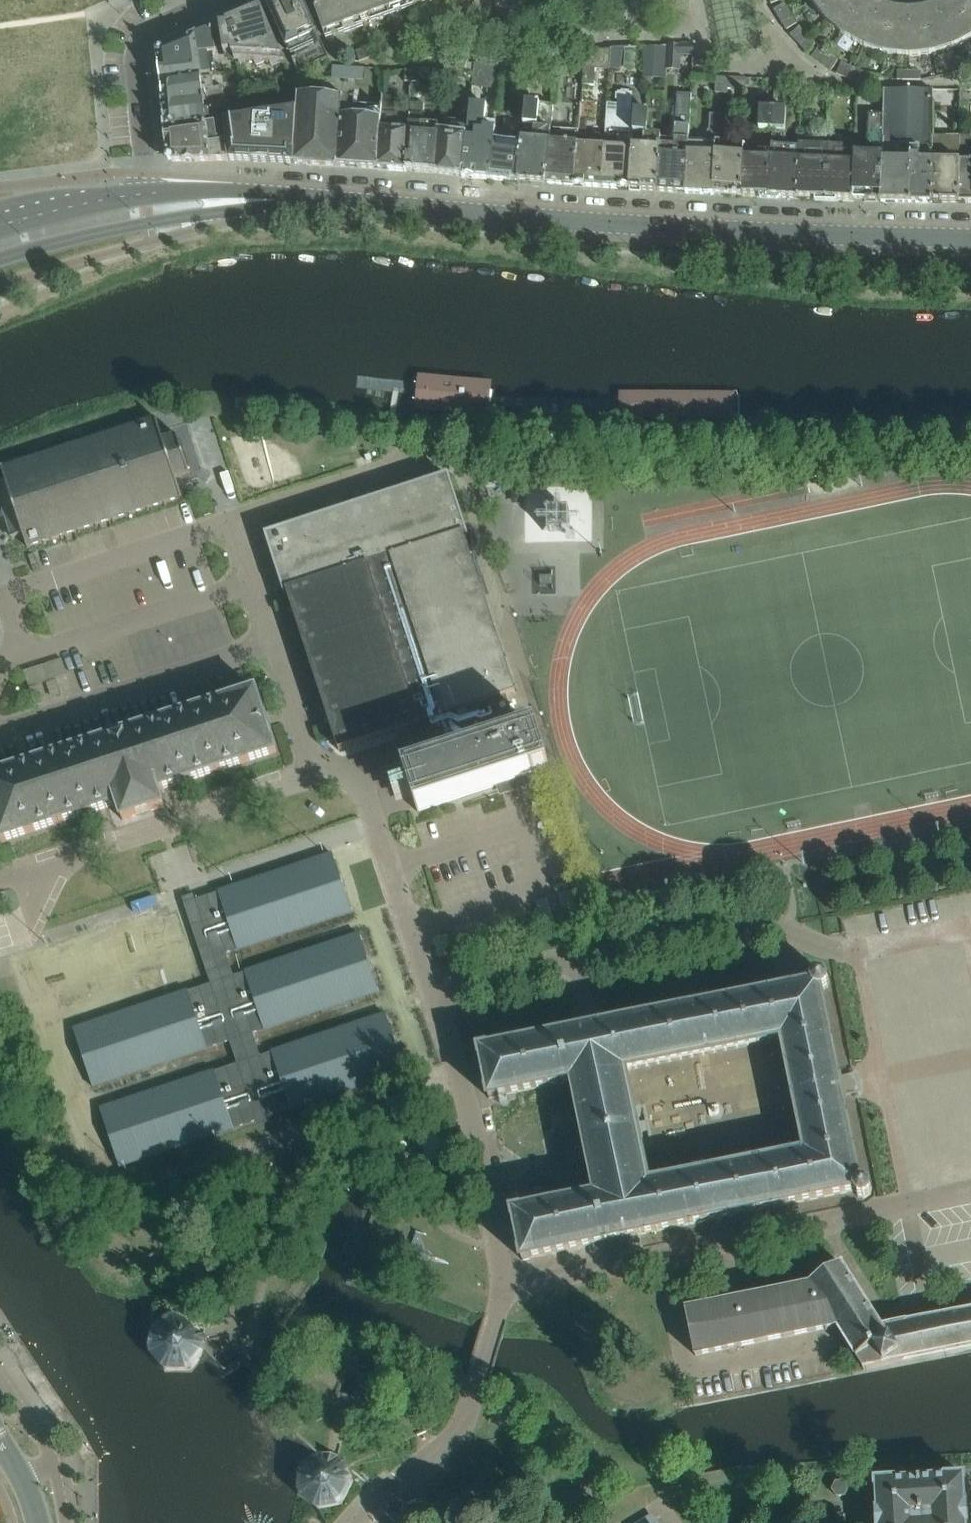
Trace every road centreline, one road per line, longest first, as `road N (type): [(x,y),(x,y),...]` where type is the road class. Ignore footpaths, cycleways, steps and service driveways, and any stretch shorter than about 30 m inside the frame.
road 1 (tertiary): [(306,197),(970,236)]
road 2 (tertiary): [(0,259),(275,200)]
road 3 (residential): [(147,193),(140,43),(223,0)]
road 4 (tertiary): [(147,193),(0,224)]
road 5 (tertiary): [(275,200),(201,189),(147,193)]

